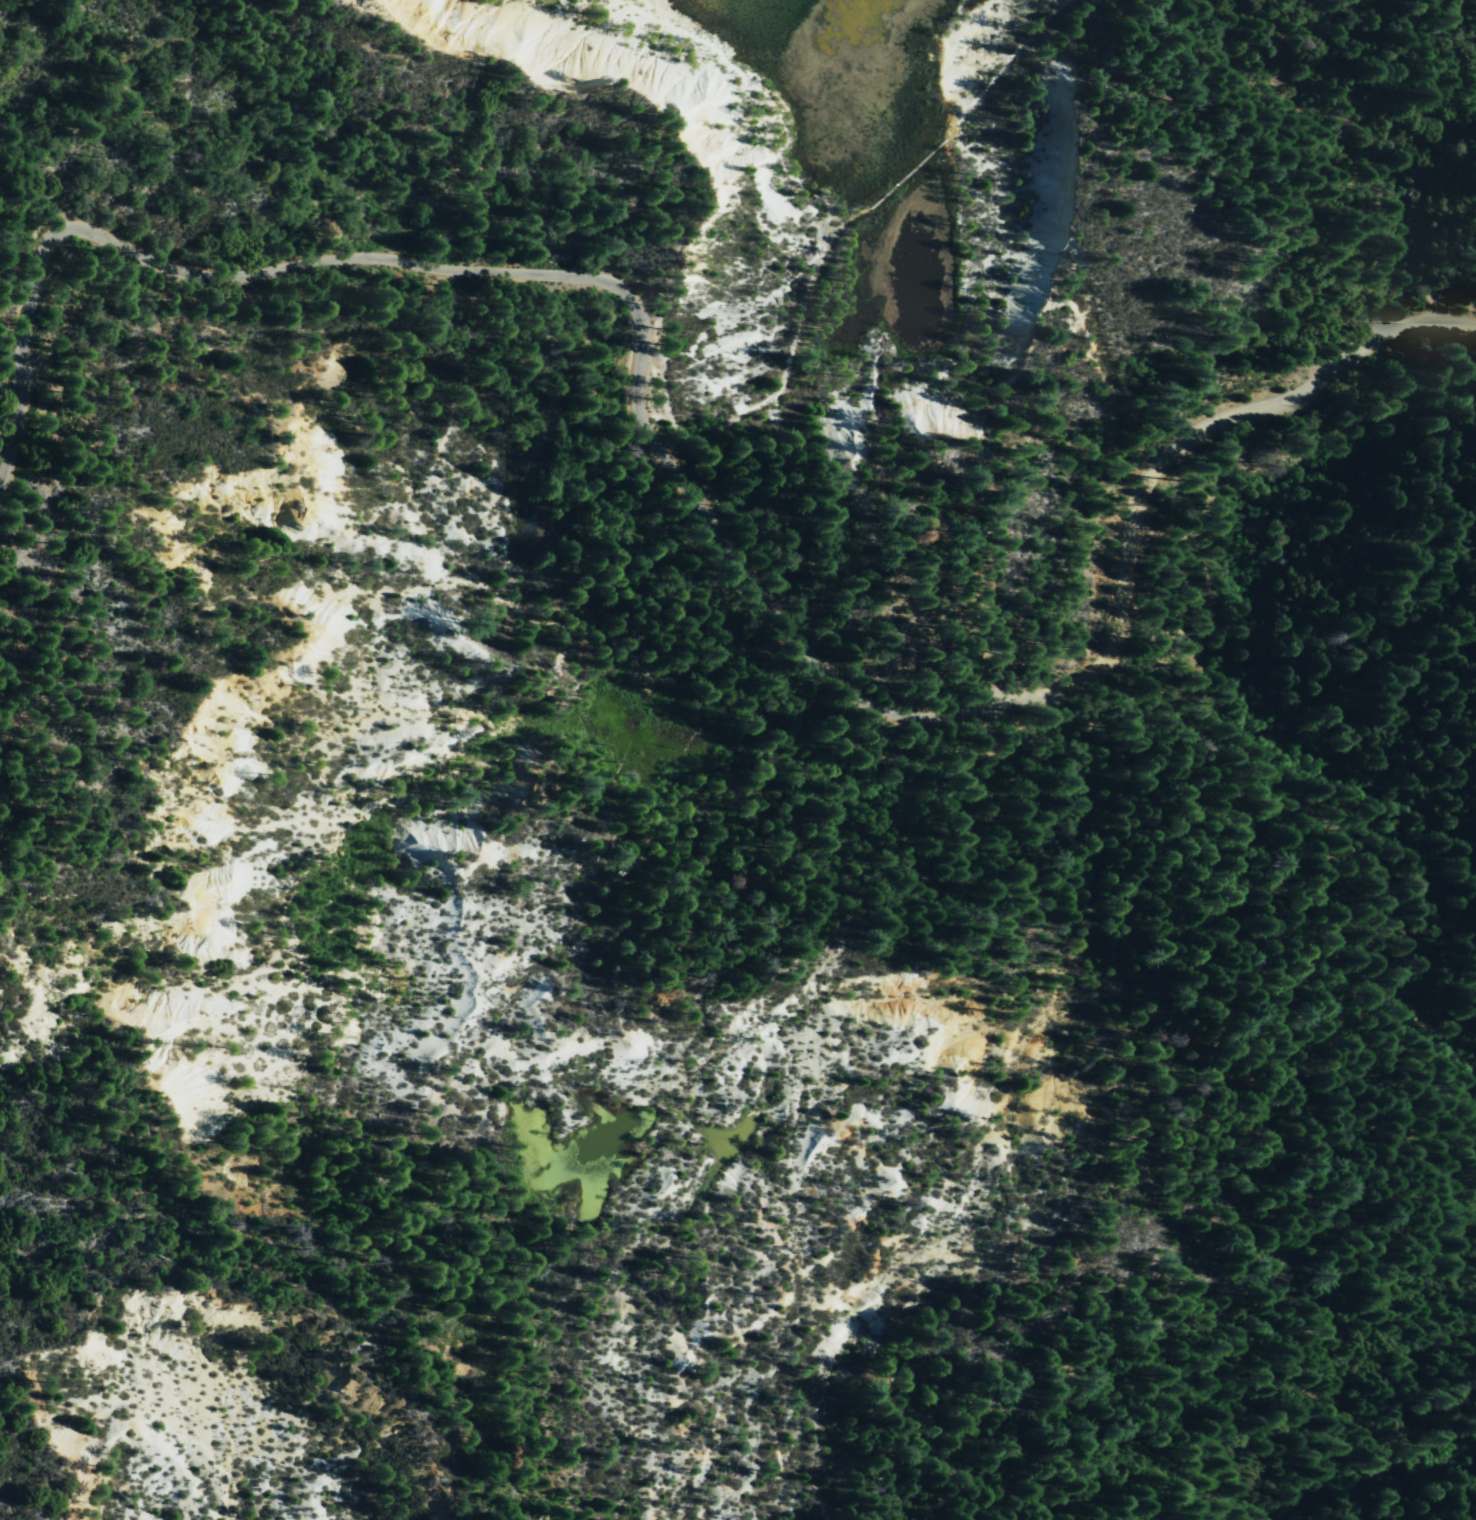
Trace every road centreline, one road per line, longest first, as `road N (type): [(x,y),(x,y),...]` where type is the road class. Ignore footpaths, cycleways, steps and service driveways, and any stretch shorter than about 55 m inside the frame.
road 1 (residential): [(0,486),(39,261),(52,238),(72,228),(158,264),(221,276),(336,261),(578,276),(626,301),(635,317),(643,340),(643,413),(654,443),(753,589),(837,678),(913,718),(950,719)]
road 2 (residential): [(950,719),(1025,708),(1087,668),(1107,642),(1141,503),(1186,442),(1298,392),(1386,336),(1421,327),(1475,329)]

